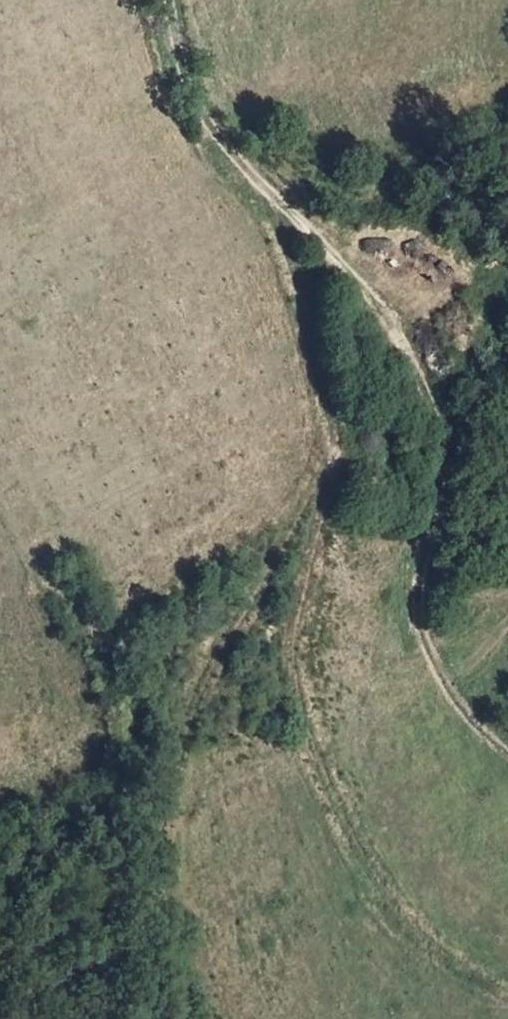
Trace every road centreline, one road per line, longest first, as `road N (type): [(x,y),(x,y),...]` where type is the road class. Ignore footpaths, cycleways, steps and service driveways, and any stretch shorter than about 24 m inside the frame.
road 1 (track): [(204,1018),(162,901),(160,841),(176,765),(208,669),(335,440),(293,264),(258,180),(204,116),(181,60),(171,0)]
road 2 (track): [(258,180),(342,263),(399,337),(433,410),(442,462),(418,586),(425,638),(455,703),(507,755)]

